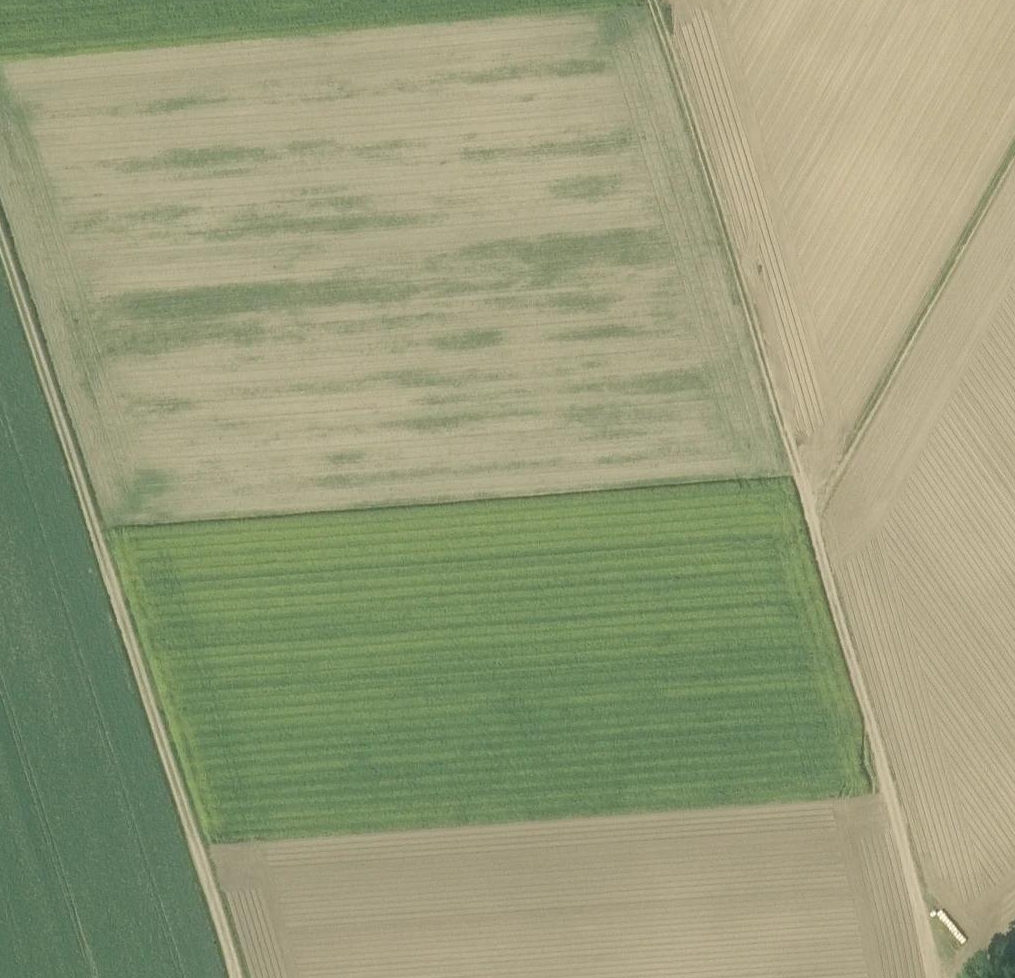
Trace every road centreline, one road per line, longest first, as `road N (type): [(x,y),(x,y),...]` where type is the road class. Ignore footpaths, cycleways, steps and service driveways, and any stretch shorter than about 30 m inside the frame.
road 1 (track): [(933,977),(893,797),(810,510),(1014,170)]
road 2 (track): [(242,977),(0,244)]
road 3 (track): [(810,510),(665,0)]

